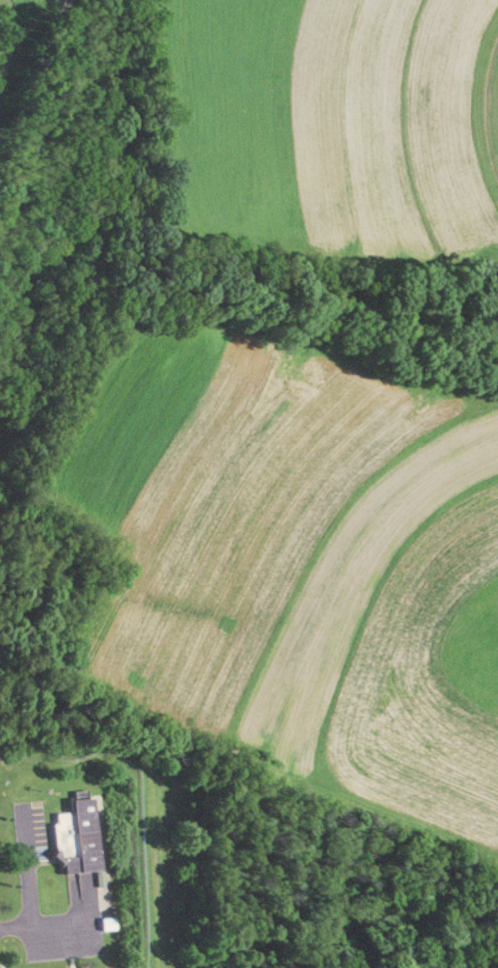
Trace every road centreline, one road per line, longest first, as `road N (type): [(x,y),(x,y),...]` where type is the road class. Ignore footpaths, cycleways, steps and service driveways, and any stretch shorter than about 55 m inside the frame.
road 1 (residential): [(0,219),(62,81),(83,0)]

